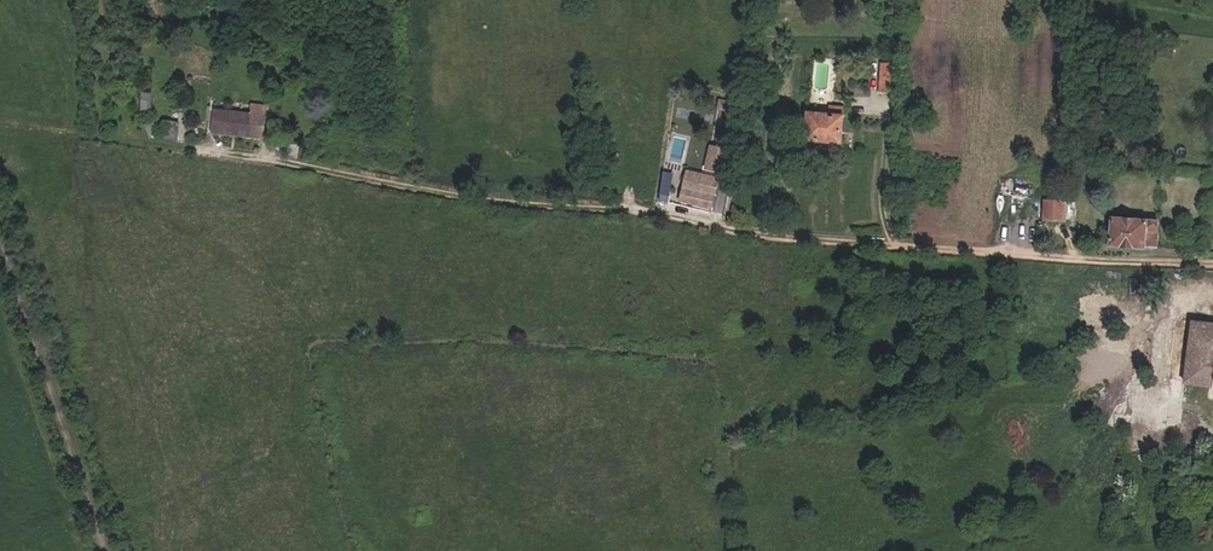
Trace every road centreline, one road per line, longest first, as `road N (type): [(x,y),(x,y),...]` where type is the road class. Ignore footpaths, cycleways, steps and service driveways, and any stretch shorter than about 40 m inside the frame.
road 1 (track): [(1212,266),(764,231),(0,125)]
road 2 (track): [(0,224),(109,550)]

